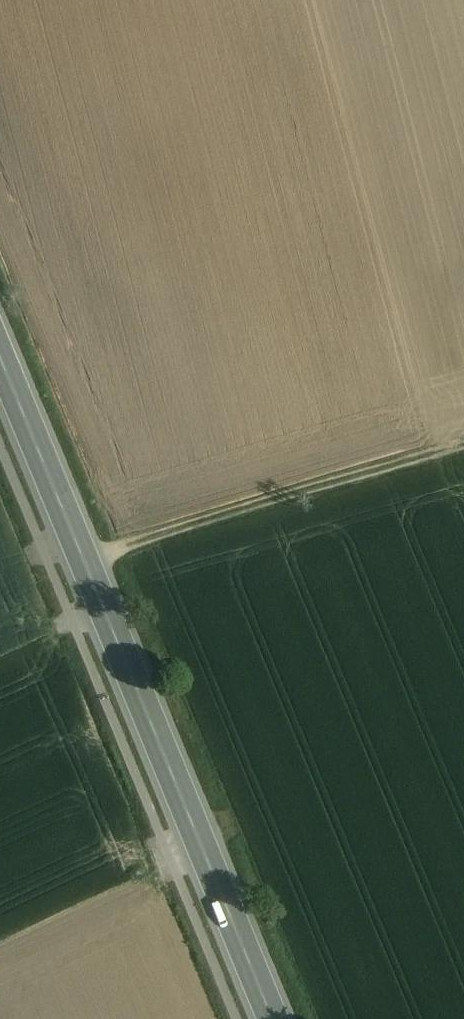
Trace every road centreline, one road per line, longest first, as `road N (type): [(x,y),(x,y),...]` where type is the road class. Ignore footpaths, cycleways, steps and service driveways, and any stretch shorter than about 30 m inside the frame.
road 1 (primary): [(0,351),(272,1018)]
road 2 (track): [(463,443),(83,560)]

